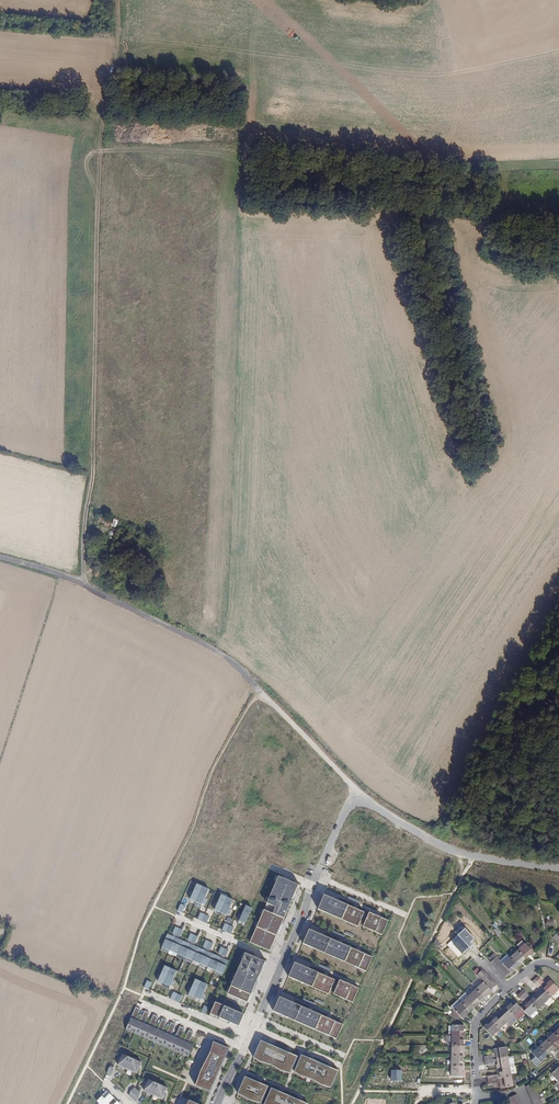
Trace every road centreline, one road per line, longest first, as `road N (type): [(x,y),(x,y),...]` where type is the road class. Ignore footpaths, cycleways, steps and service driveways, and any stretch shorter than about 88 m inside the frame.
road 1 (track): [(84,584),(99,175),(117,39),(139,0)]
road 2 (track): [(358,791),(213,650),(84,584),(0,557)]
road 3 (unclassified): [(558,870),(473,856),(399,822),(358,791)]
road 4 (residential): [(507,988),(475,1025),(477,1096)]

